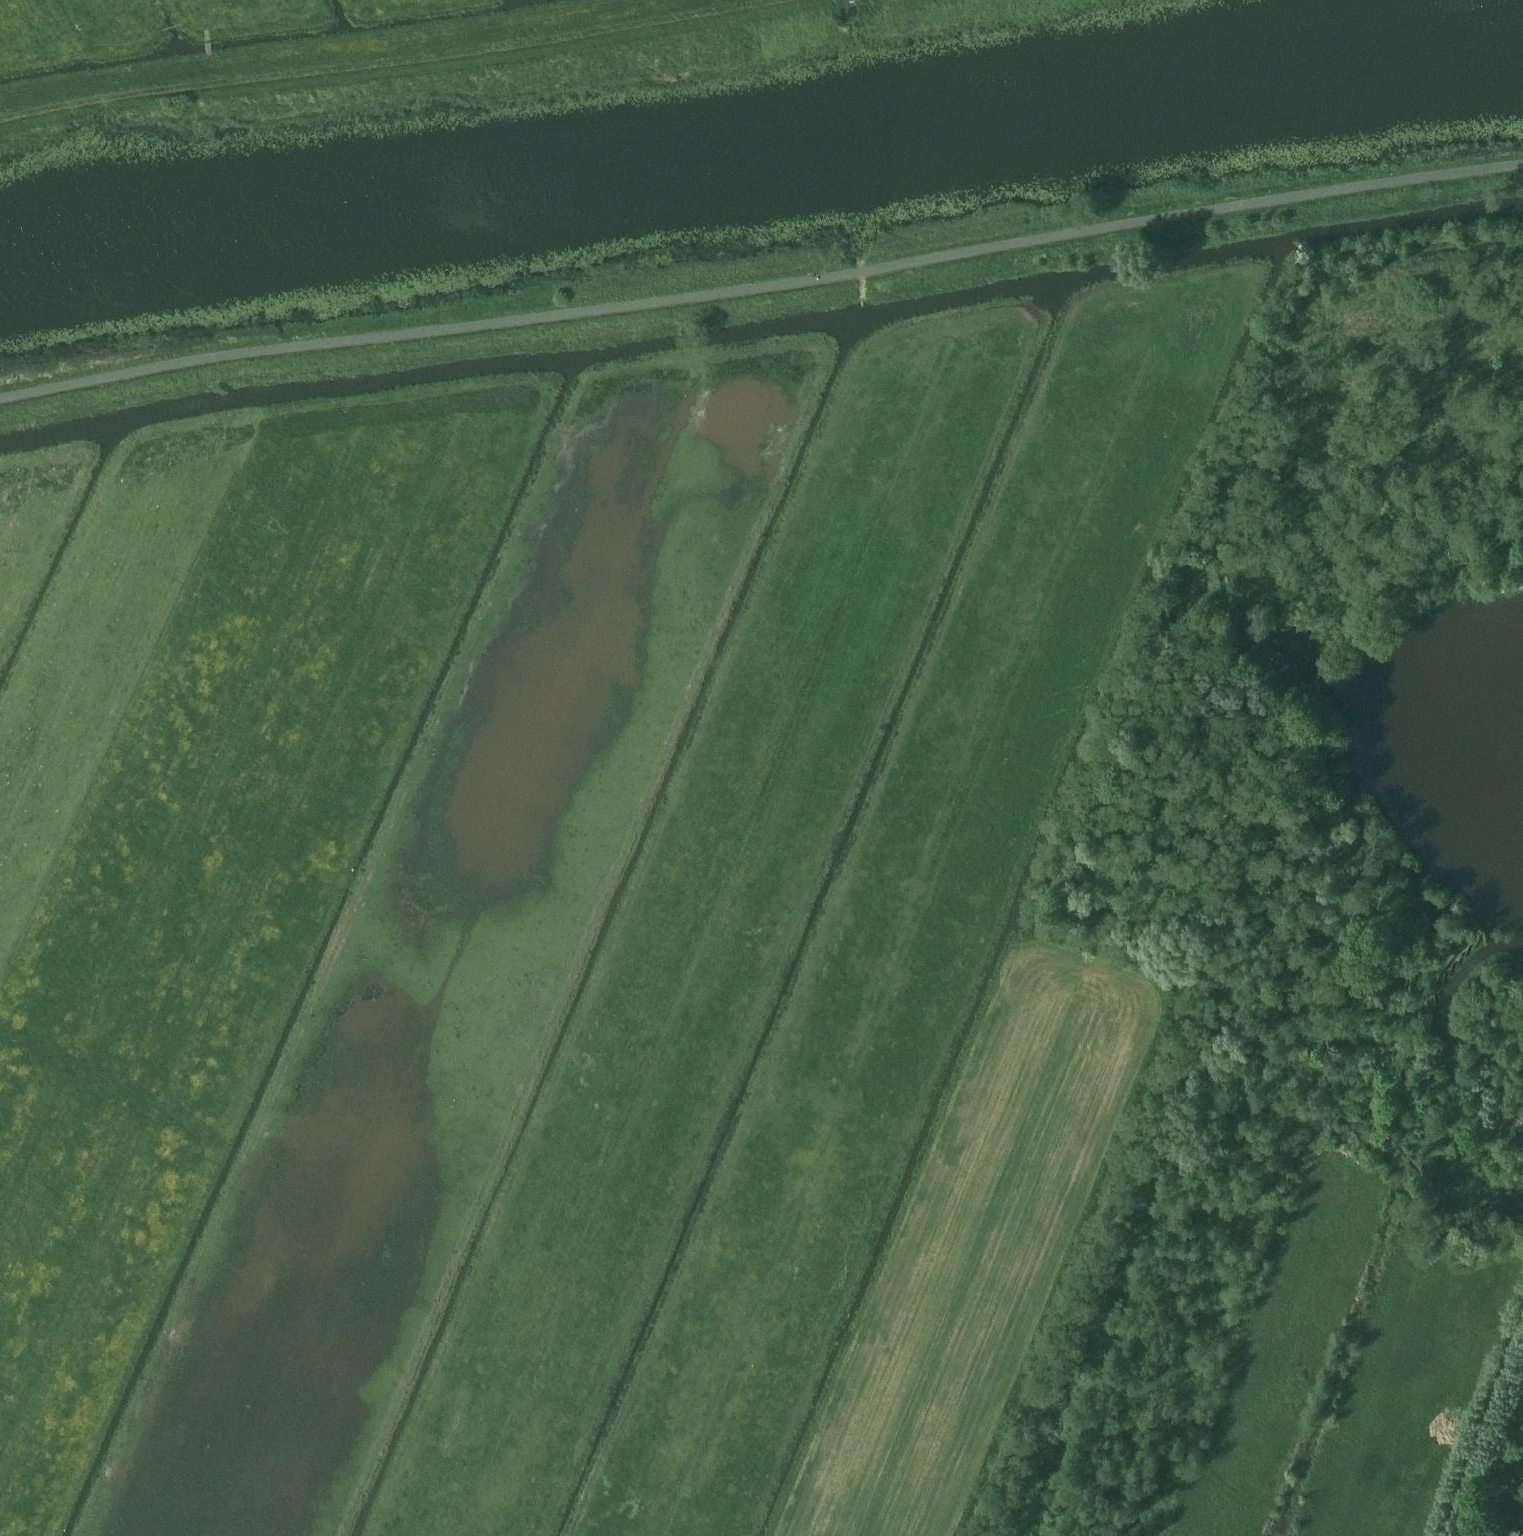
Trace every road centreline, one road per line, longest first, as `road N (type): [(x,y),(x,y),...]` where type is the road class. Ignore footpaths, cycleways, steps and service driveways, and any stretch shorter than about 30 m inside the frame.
road 1 (track): [(773,0),(358,68),(135,86),(0,115)]
road 2 (track): [(1458,1535),(1522,1351)]

